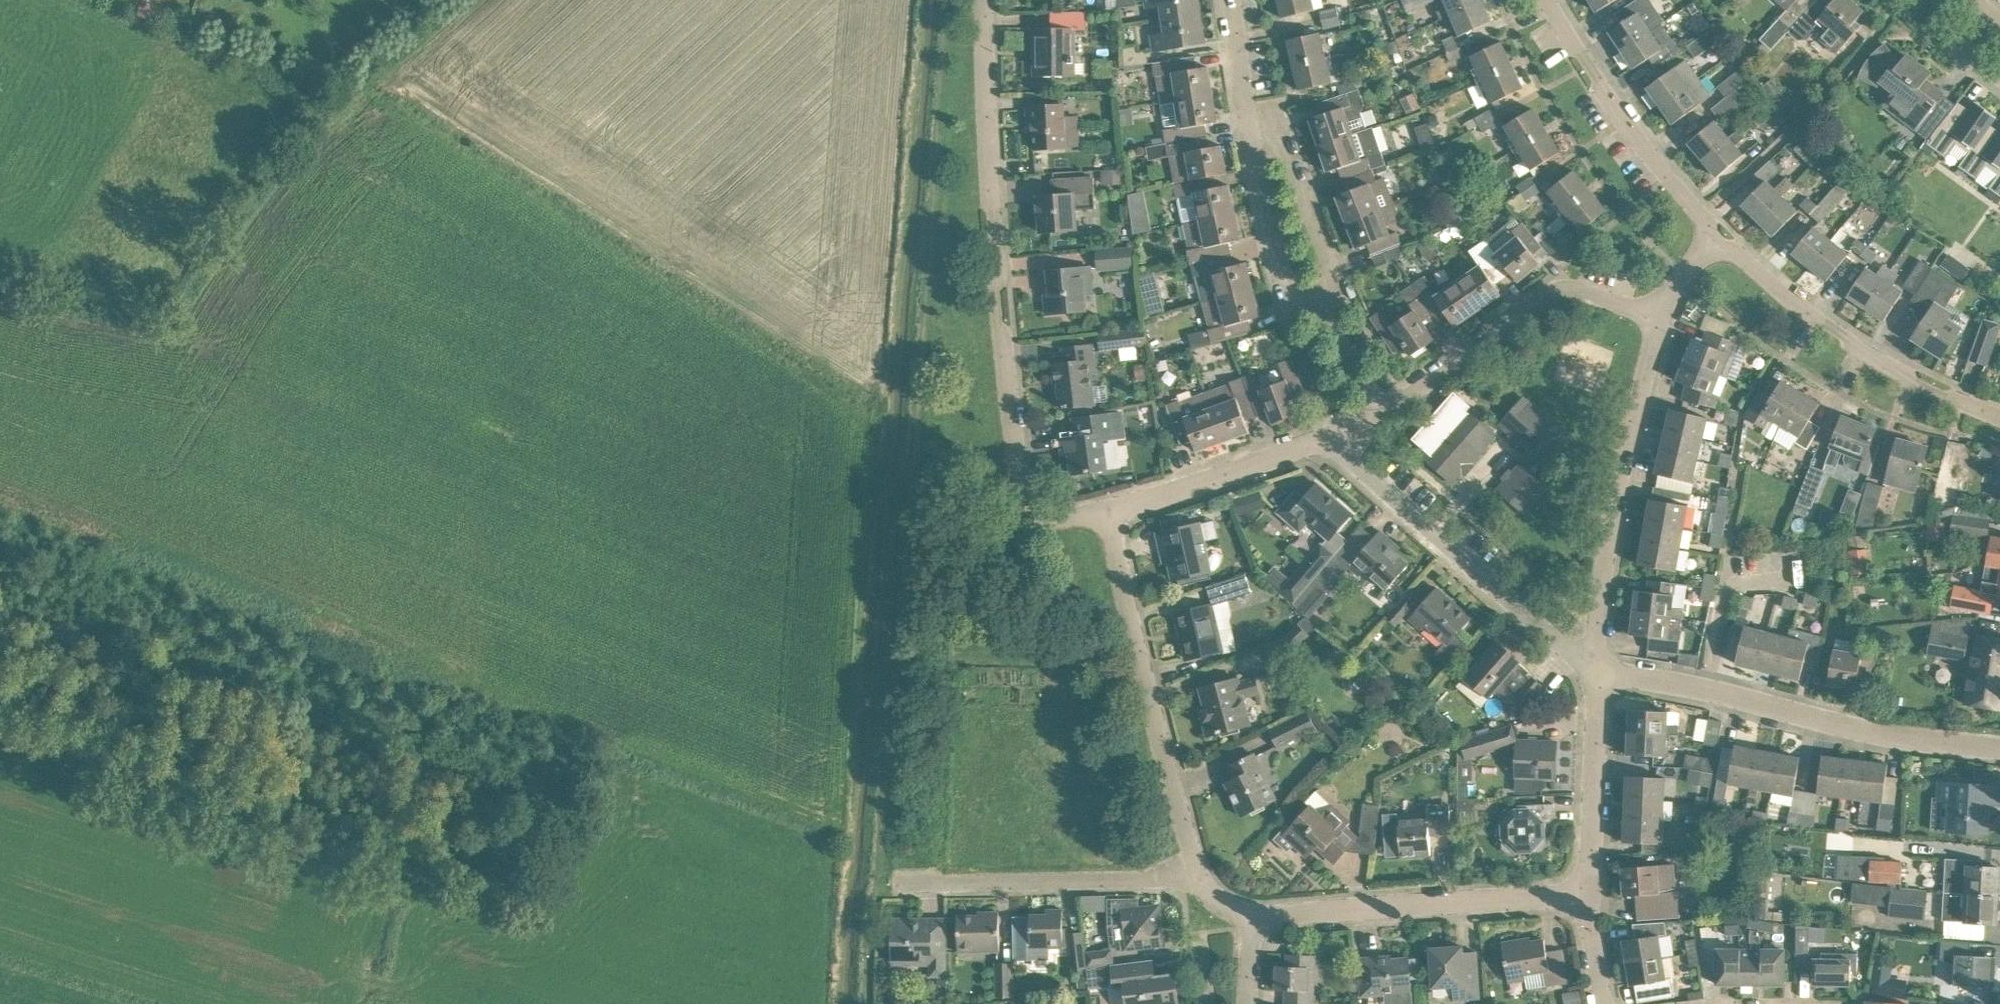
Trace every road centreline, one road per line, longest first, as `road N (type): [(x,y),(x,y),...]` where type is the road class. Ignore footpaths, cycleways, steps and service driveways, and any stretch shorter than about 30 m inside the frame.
road 1 (residential): [(1108,510),(1042,515),(1020,481),(996,264),(984,0)]
road 2 (residential): [(1999,747),(1895,735),(1598,669)]
road 3 (residential): [(1201,878),(1108,510)]
road 4 (residential): [(1598,669),(1606,554),(1661,315)]
road 5 (residential): [(1598,669),(1566,649),(1332,436)]
road 6 (residential): [(1588,894),(1253,915)]
road 7 (residential): [(1999,415),(1895,369),(1834,330),(1720,237)]
road 8 (residential): [(1383,410),(1561,288),(1661,315)]
road 9 (residential): [(1720,237),(1641,141),(1548,0)]
road 10 (residential): [(917,882),(1201,878)]
road 11 (residential): [(1108,510),(1332,436)]
road 12 (residential): [(1325,301),(1334,288),(1331,272),(1275,108),(1248,113)]
road 13 (residential): [(1588,894),(1598,669)]
road 14 (residential): [(1325,301),(1303,300),(1285,283),(1248,113)]
road 15 (residential): [(1383,410),(1325,301)]

